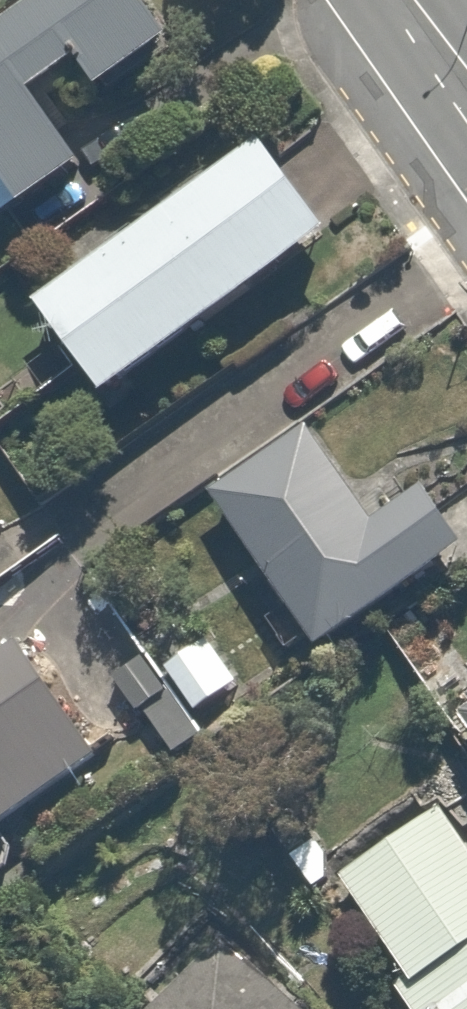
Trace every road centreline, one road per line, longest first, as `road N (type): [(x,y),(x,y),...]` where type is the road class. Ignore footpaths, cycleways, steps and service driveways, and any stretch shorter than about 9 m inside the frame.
road 1 (tertiary): [(466,124),(381,0)]

